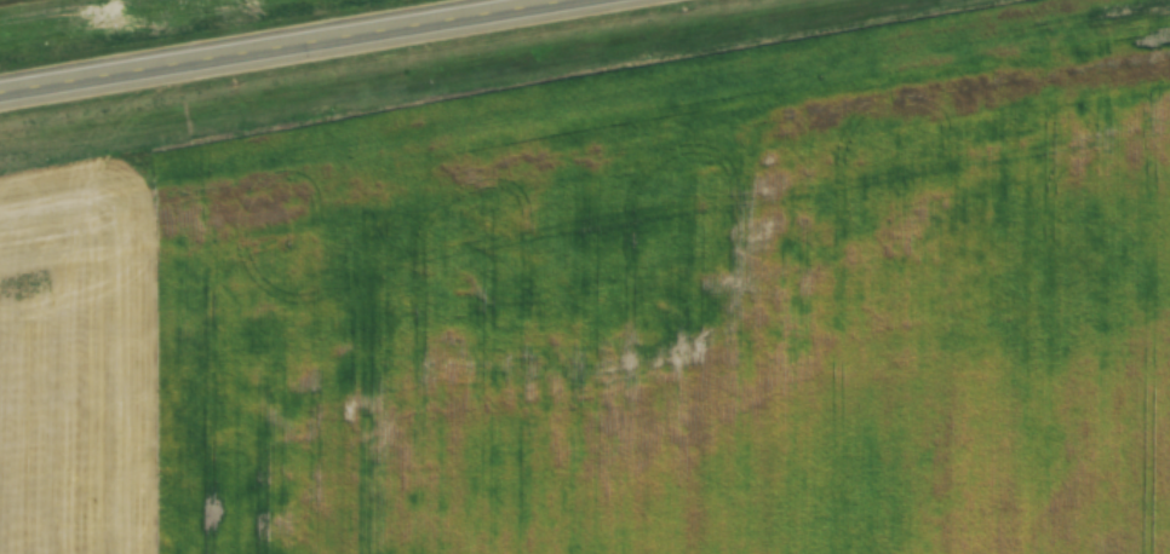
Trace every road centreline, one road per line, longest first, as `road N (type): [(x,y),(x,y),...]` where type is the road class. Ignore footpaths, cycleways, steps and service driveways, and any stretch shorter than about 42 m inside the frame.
road 1 (primary): [(0,90),(556,0)]
road 2 (residential): [(1100,0),(1113,456)]

